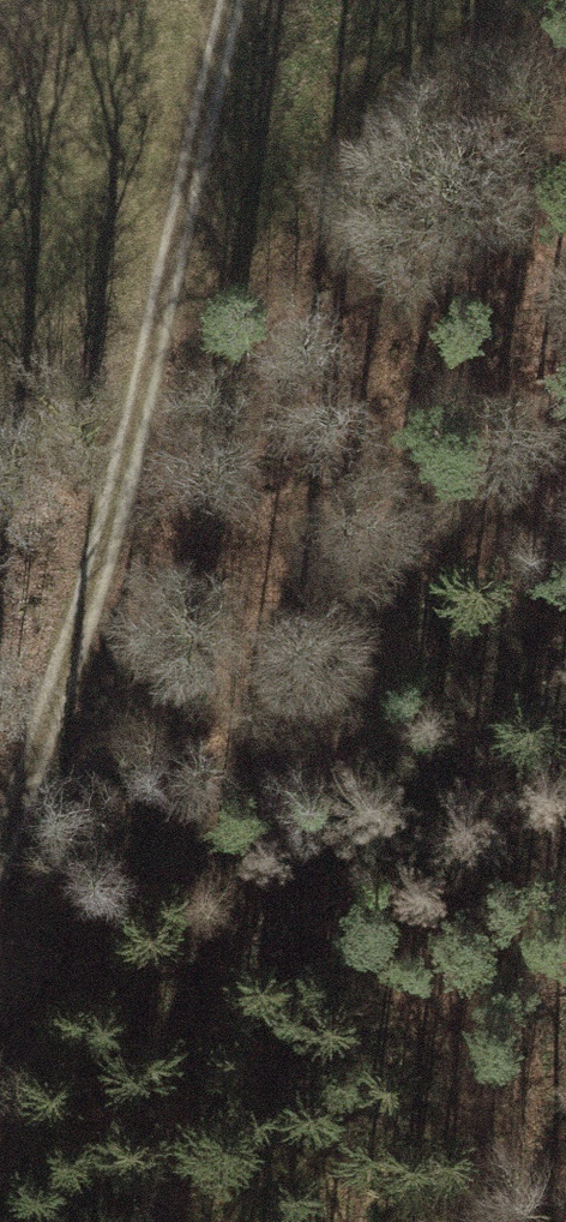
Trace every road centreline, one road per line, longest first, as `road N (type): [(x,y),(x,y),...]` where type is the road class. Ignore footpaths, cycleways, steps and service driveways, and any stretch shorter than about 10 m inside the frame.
road 1 (track): [(0,876),(45,759),(226,0)]
road 2 (track): [(0,995),(138,823),(565,452)]

